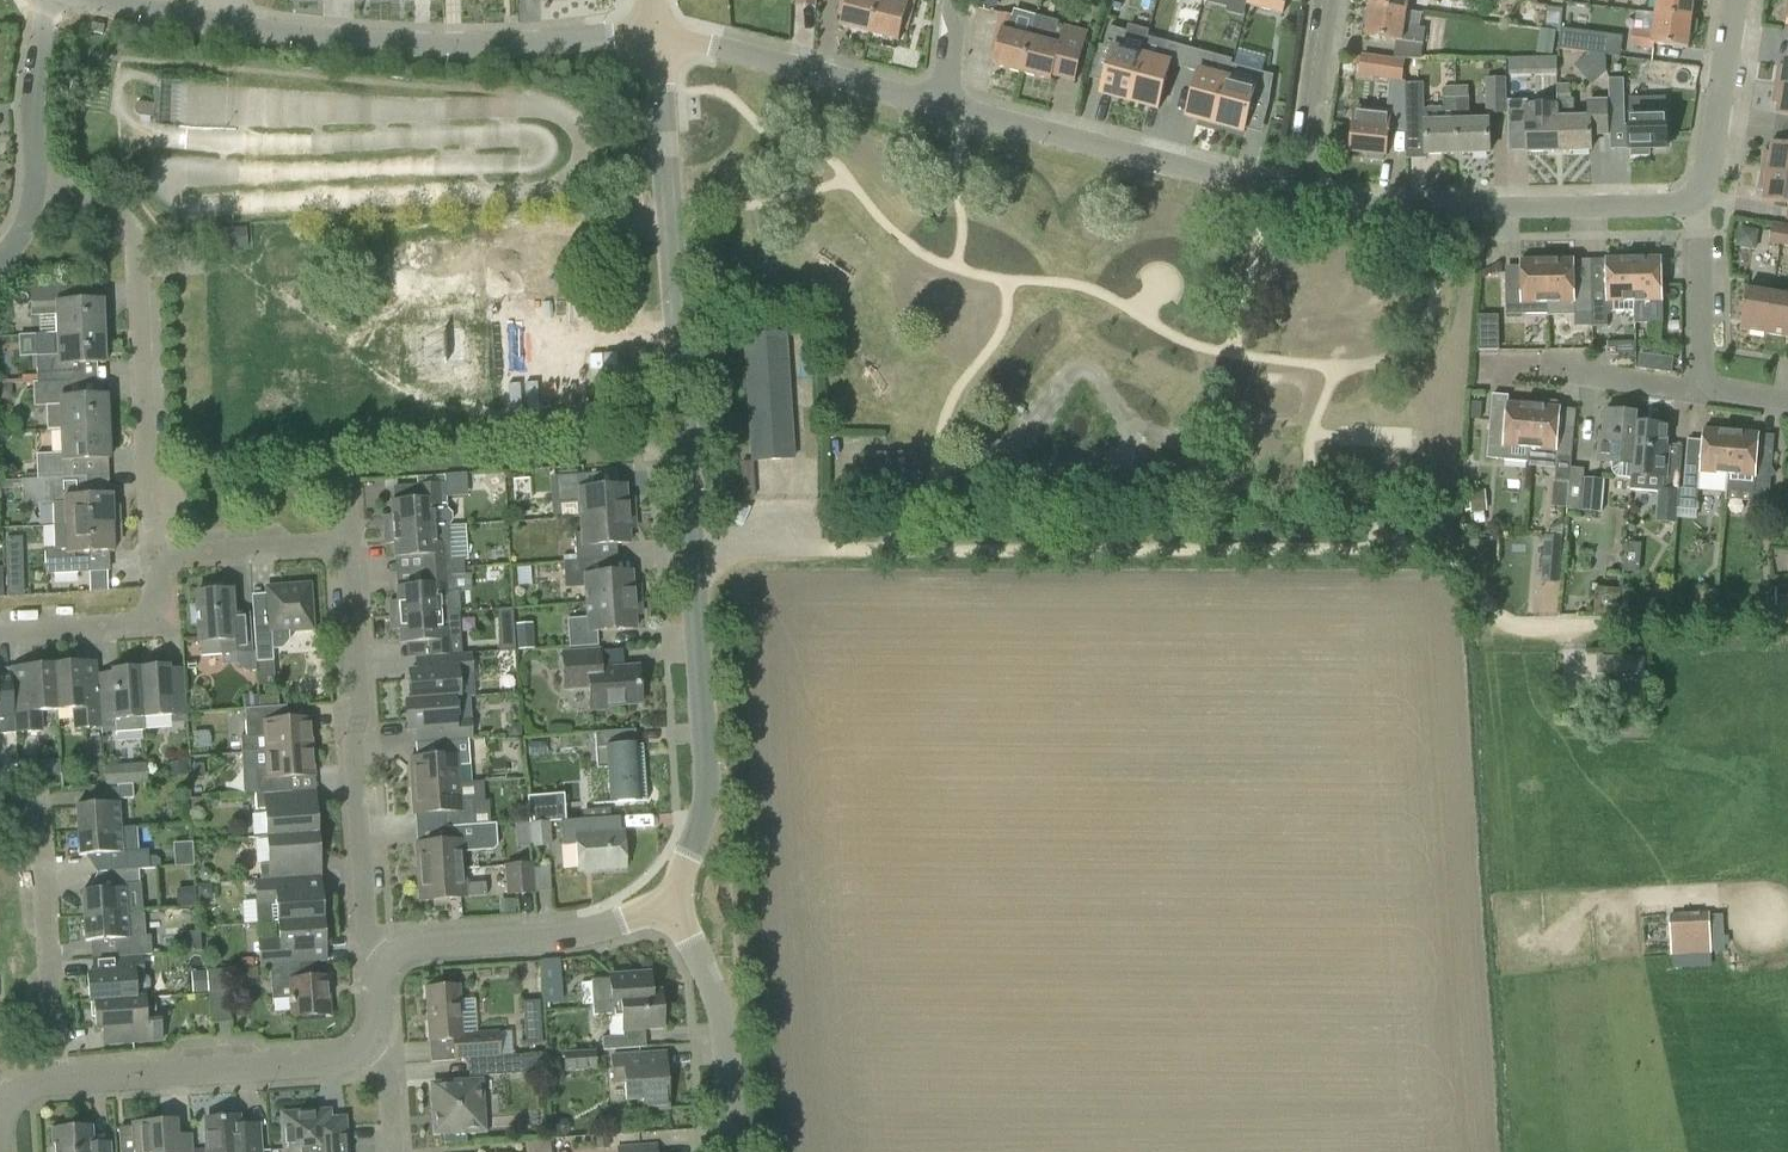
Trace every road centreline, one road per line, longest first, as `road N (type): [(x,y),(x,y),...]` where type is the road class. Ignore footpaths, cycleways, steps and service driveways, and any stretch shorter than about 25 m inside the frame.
road 1 (tertiary): [(676,903),(709,775),(654,39)]
road 2 (residential): [(161,561),(134,236),(82,200),(35,186)]
road 3 (unclassified): [(654,39),(437,46),(221,26)]
road 4 (residential): [(388,962),(366,931),(347,541)]
road 5 (residential): [(1693,199),(1412,209),(1352,205),(1300,190)]
road 6 (residential): [(1300,190),(951,105)]
road 7 (residential): [(57,1078),(343,1061),(368,1048)]
road 8 (residential): [(0,810),(43,807),(57,1078)]
road 9 (residential): [(951,105),(654,39)]
road 10 (residential): [(388,962),(420,948),(556,933),(676,903)]
road 11 (tertiary): [(735,1151),(727,1042),(676,903)]
road 12 (residential): [(1480,363),(1559,361),(1698,386)]
road 13 (residential): [(1693,199),(1706,183),(1735,0)]
road 14 (residential): [(161,561),(153,604),(136,622),(0,632)]
road 15 (residential): [(1328,0),(1300,190)]
road 16 (residential): [(347,541),(179,553),(161,561)]
road 17 (residential): [(35,186),(34,91),(51,0)]
road 18 (residential): [(1698,386),(1693,199)]
road 19 (unclassified): [(221,26),(98,0)]

